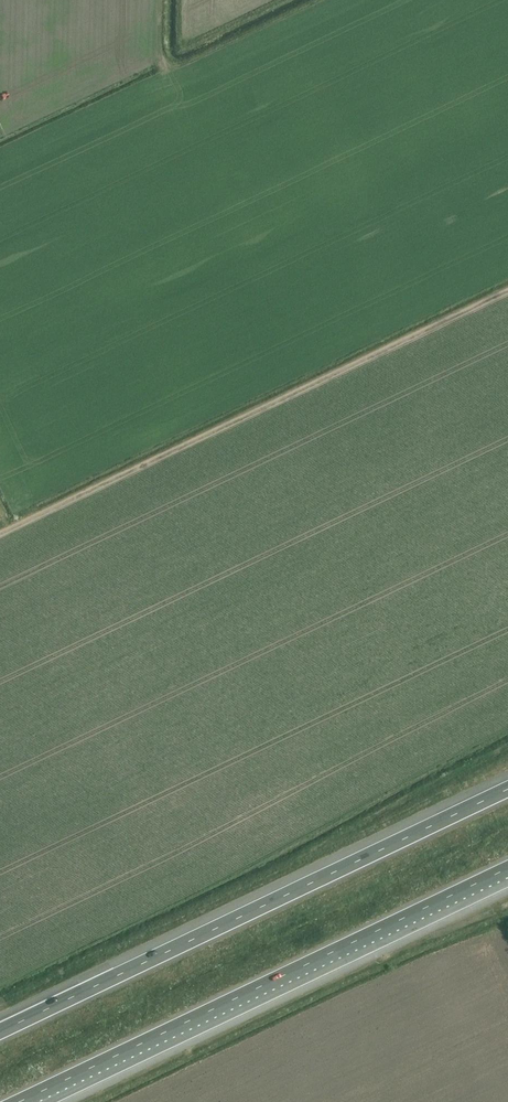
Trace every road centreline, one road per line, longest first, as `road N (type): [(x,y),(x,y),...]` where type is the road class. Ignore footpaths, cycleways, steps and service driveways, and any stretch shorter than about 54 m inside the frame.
road 1 (track): [(507,294),(0,537)]
road 2 (motorway): [(507,788),(0,1031)]
road 3 (motorway): [(21,1101),(507,869)]

